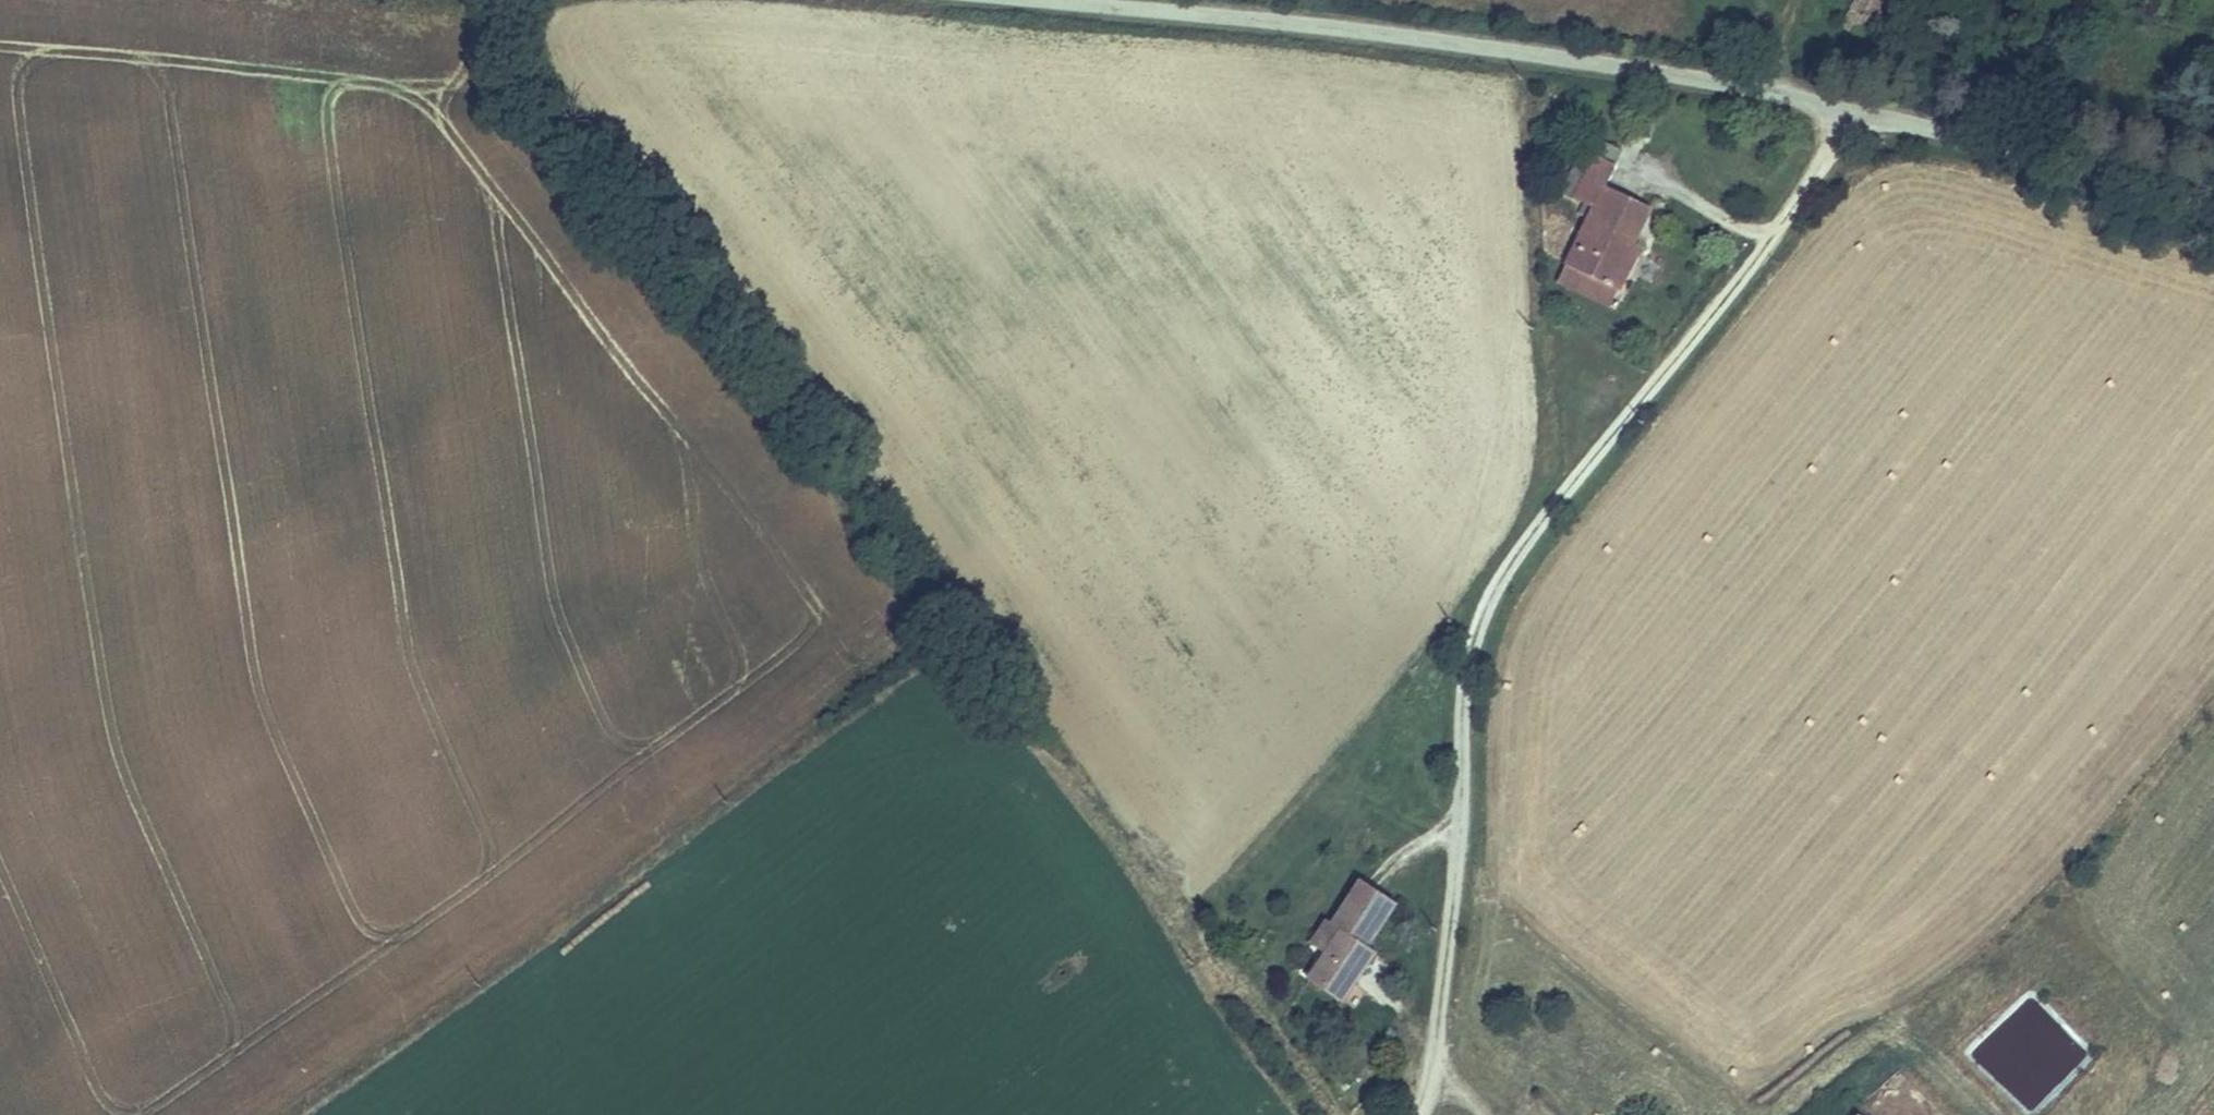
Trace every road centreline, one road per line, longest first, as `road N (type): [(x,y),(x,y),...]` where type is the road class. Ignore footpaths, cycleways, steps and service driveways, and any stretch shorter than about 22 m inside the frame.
road 1 (unclassified): [(2213,194),(1690,72),(1072,0)]

